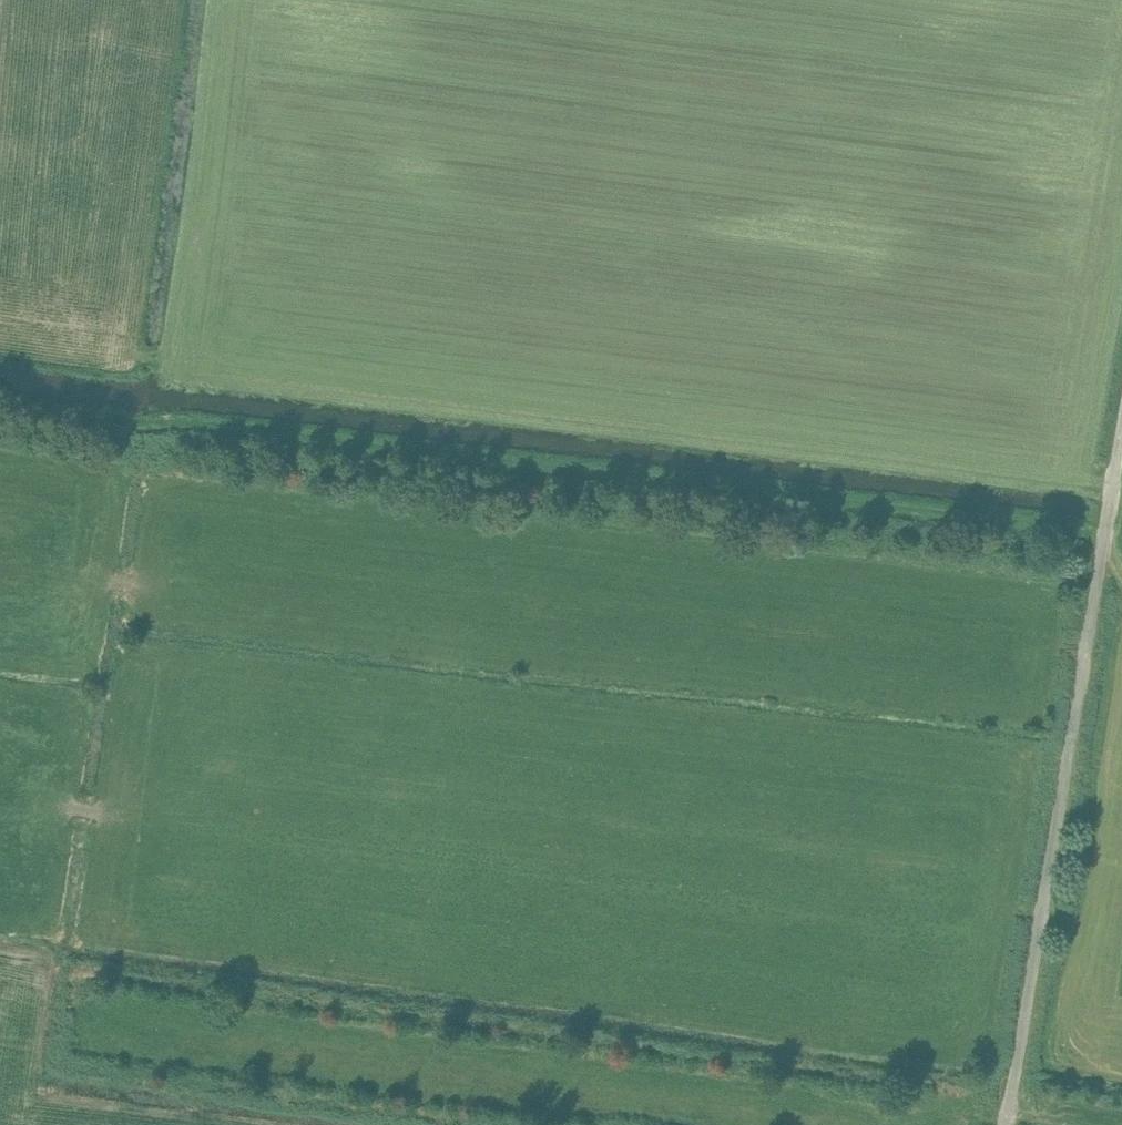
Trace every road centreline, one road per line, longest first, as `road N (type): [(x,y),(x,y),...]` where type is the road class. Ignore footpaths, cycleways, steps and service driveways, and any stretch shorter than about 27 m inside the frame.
road 1 (unclassified): [(1005,1124),(1121,428)]

